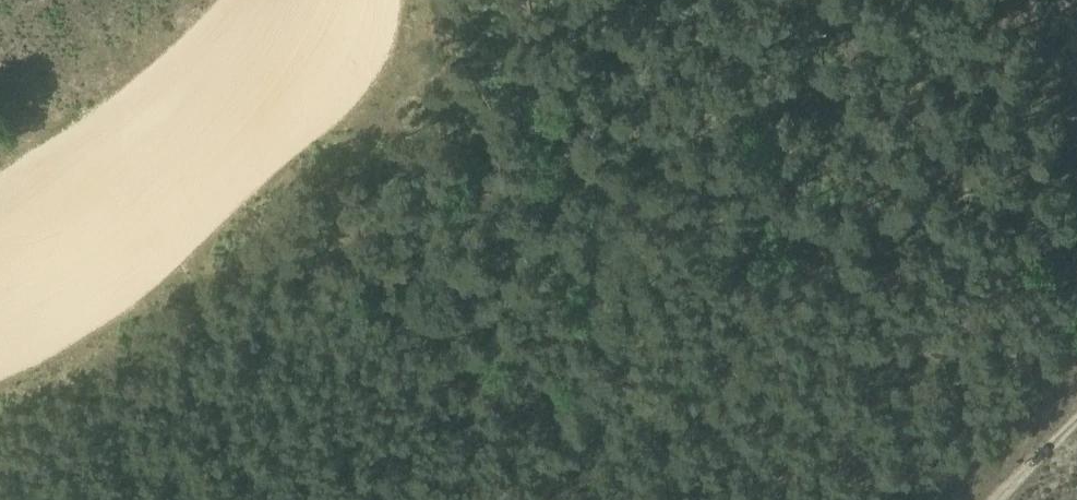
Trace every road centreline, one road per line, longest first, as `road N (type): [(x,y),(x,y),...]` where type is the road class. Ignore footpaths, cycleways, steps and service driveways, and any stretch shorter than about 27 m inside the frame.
road 1 (track): [(0,303),(52,272),(194,150),(299,39),(315,0)]

